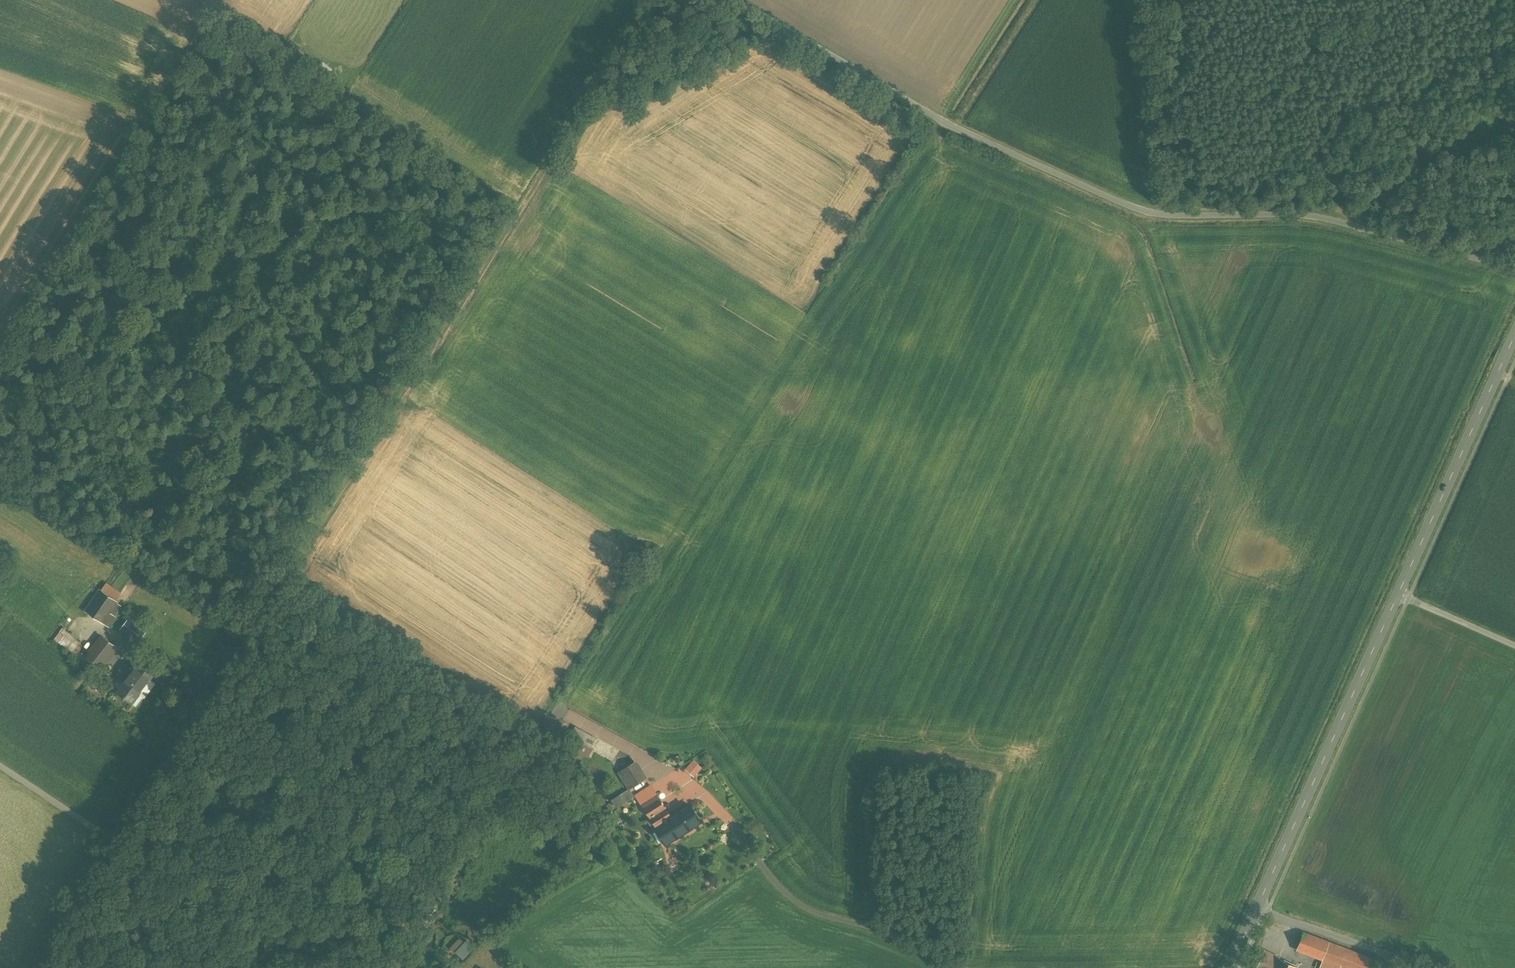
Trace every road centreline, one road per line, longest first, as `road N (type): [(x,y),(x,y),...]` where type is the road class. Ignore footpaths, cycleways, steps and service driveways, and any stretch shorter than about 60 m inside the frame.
road 1 (unclassified): [(730,0),(932,117),(1129,207),(1167,217),(1316,218),(1514,272)]
road 2 (track): [(206,699),(655,0)]
road 3 (tertiary): [(1398,596),(1256,909)]
road 4 (unclassified): [(556,711),(392,967)]
road 5 (tertiary): [(1514,338),(1398,596)]
road 6 (unclassified): [(963,967),(807,908),(745,841)]
road 7 (unclassified): [(1431,967),(1256,909)]
road 8 (residential): [(117,843),(206,699)]
road 9 (residential): [(37,967),(117,843)]
road 10 (unclassified): [(0,766),(117,843)]
road 11 (unclassified): [(1398,596),(1514,644)]

